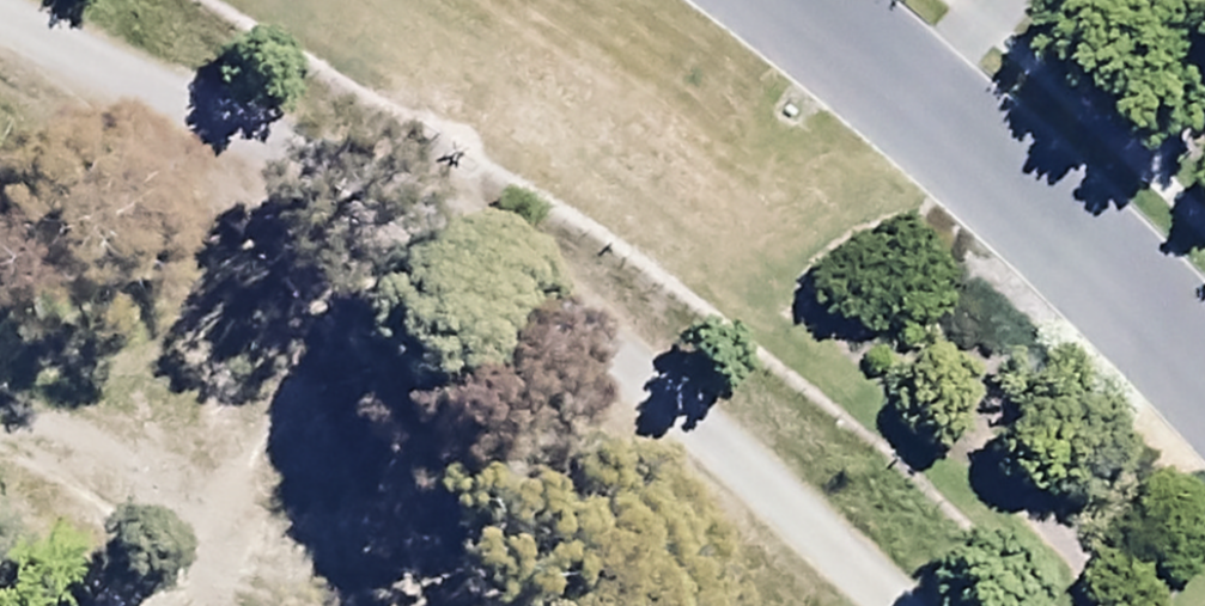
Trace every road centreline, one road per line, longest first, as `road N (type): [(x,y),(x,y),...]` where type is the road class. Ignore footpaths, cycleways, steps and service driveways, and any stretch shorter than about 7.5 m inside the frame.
road 1 (track): [(867,605),(450,230),(0,20)]
road 2 (track): [(688,0),(509,186),(346,325),(175,605)]
road 3 (residential): [(769,0),(940,140),(1204,391)]

